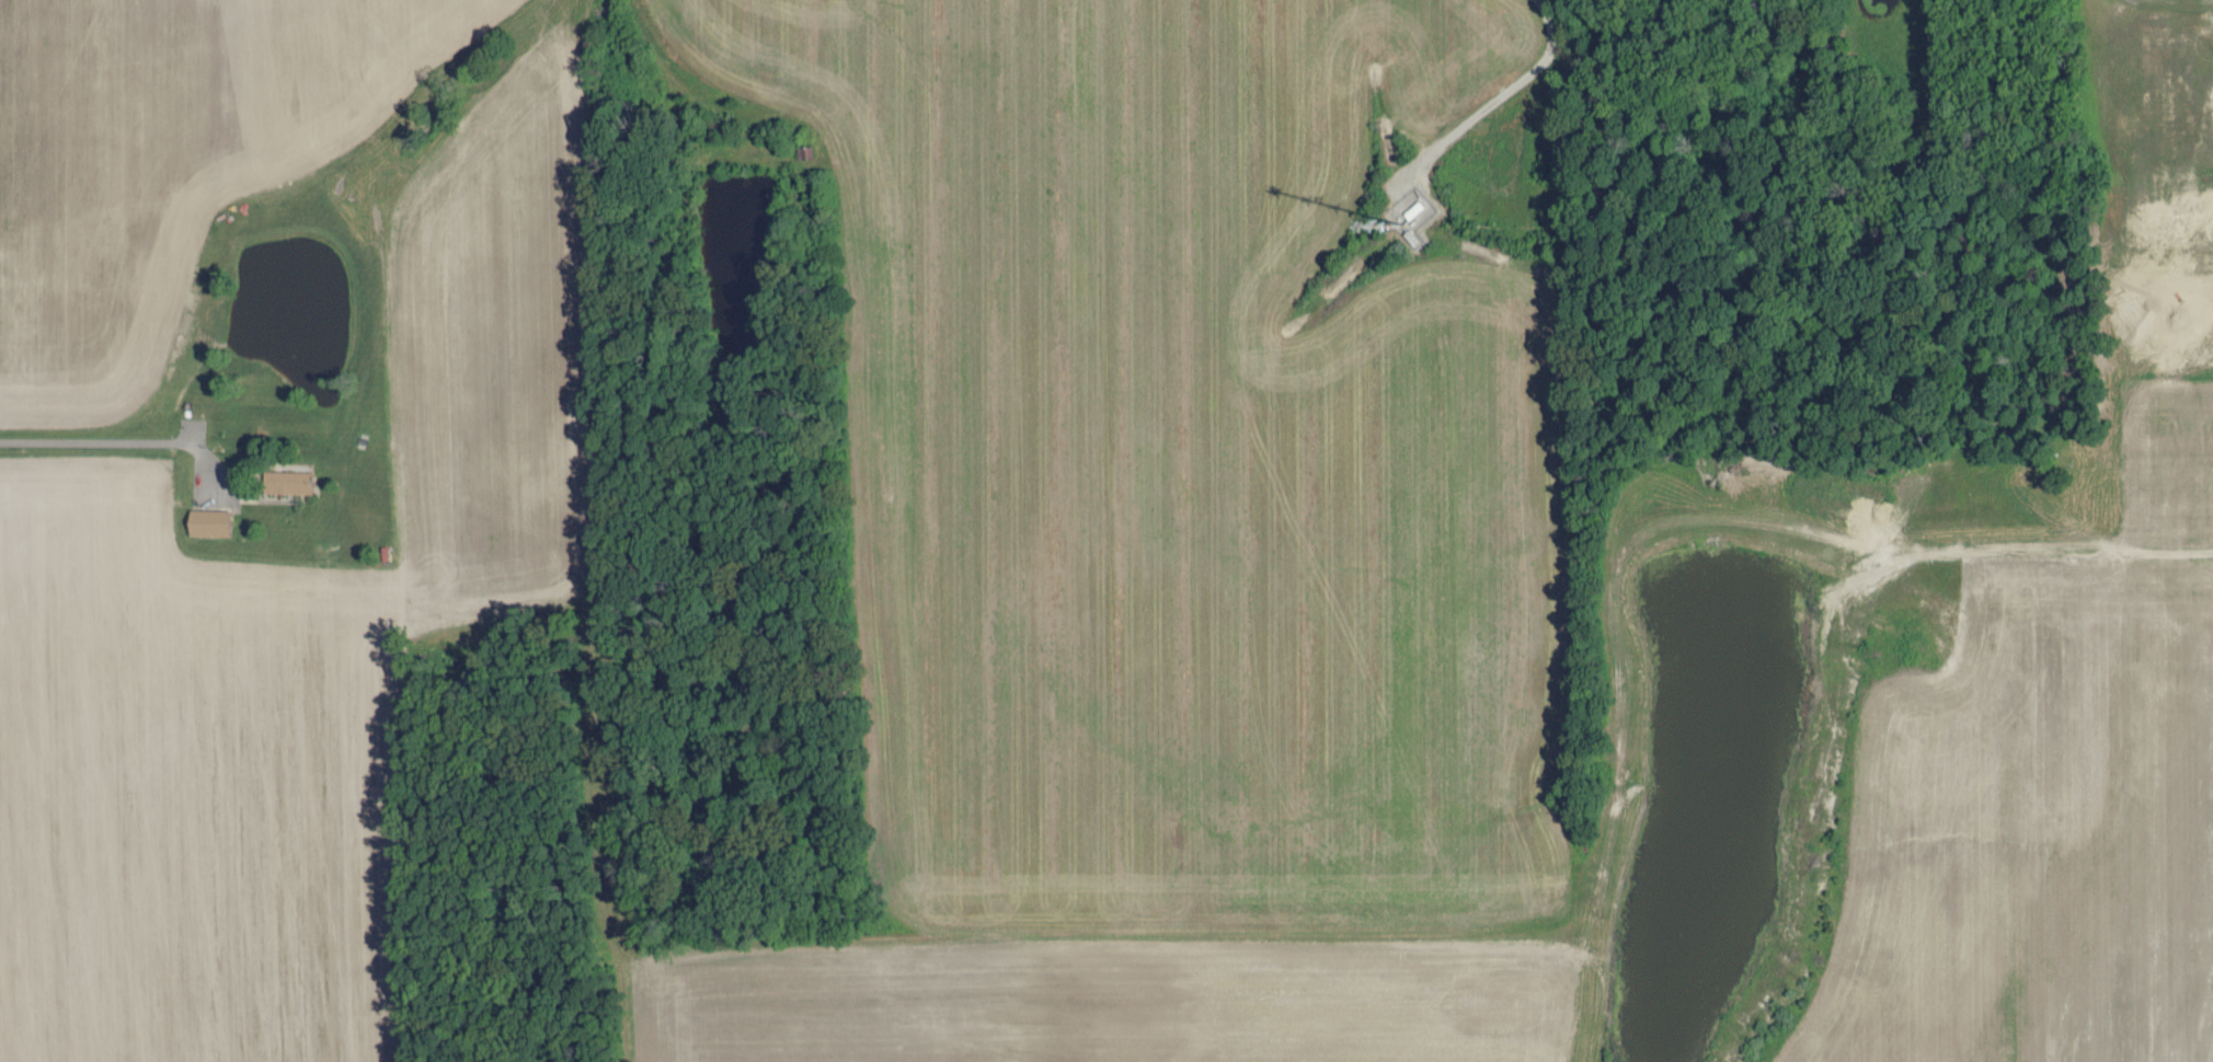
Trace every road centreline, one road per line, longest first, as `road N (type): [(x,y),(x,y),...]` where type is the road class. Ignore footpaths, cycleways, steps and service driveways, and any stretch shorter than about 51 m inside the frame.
road 1 (residential): [(0,451),(170,451)]

